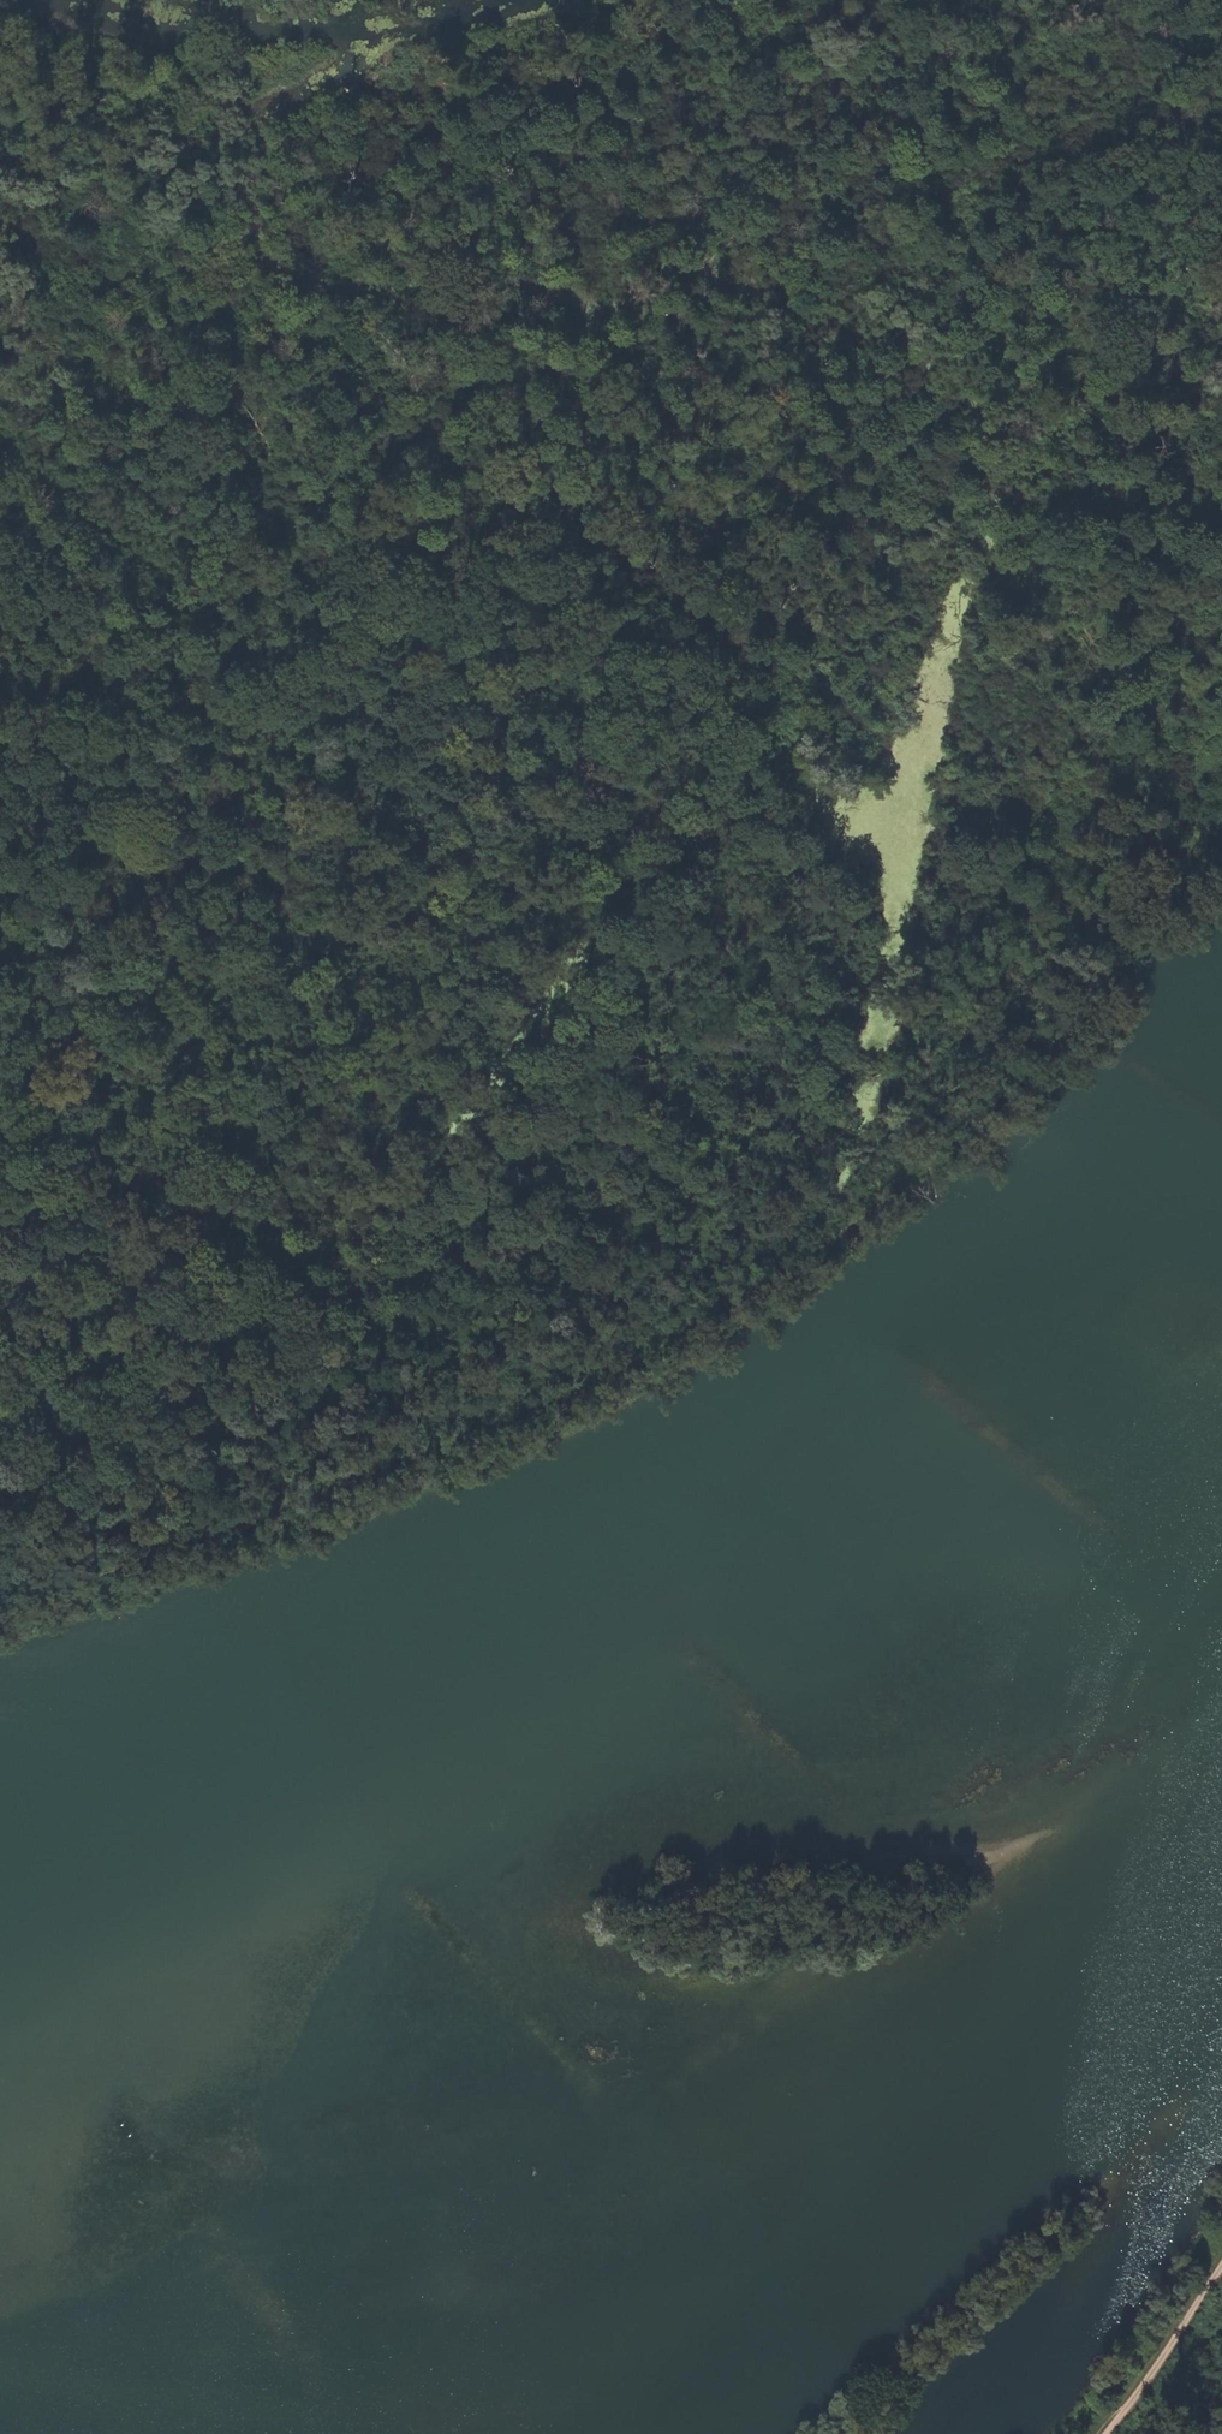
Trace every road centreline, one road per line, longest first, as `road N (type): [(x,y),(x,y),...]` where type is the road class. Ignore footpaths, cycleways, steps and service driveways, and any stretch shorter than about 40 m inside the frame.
road 1 (track): [(1201,834),(1095,993),(914,1175),(748,1292),(608,1365),(0,1605)]
road 2 (track): [(1221,2265),(1105,2433)]

